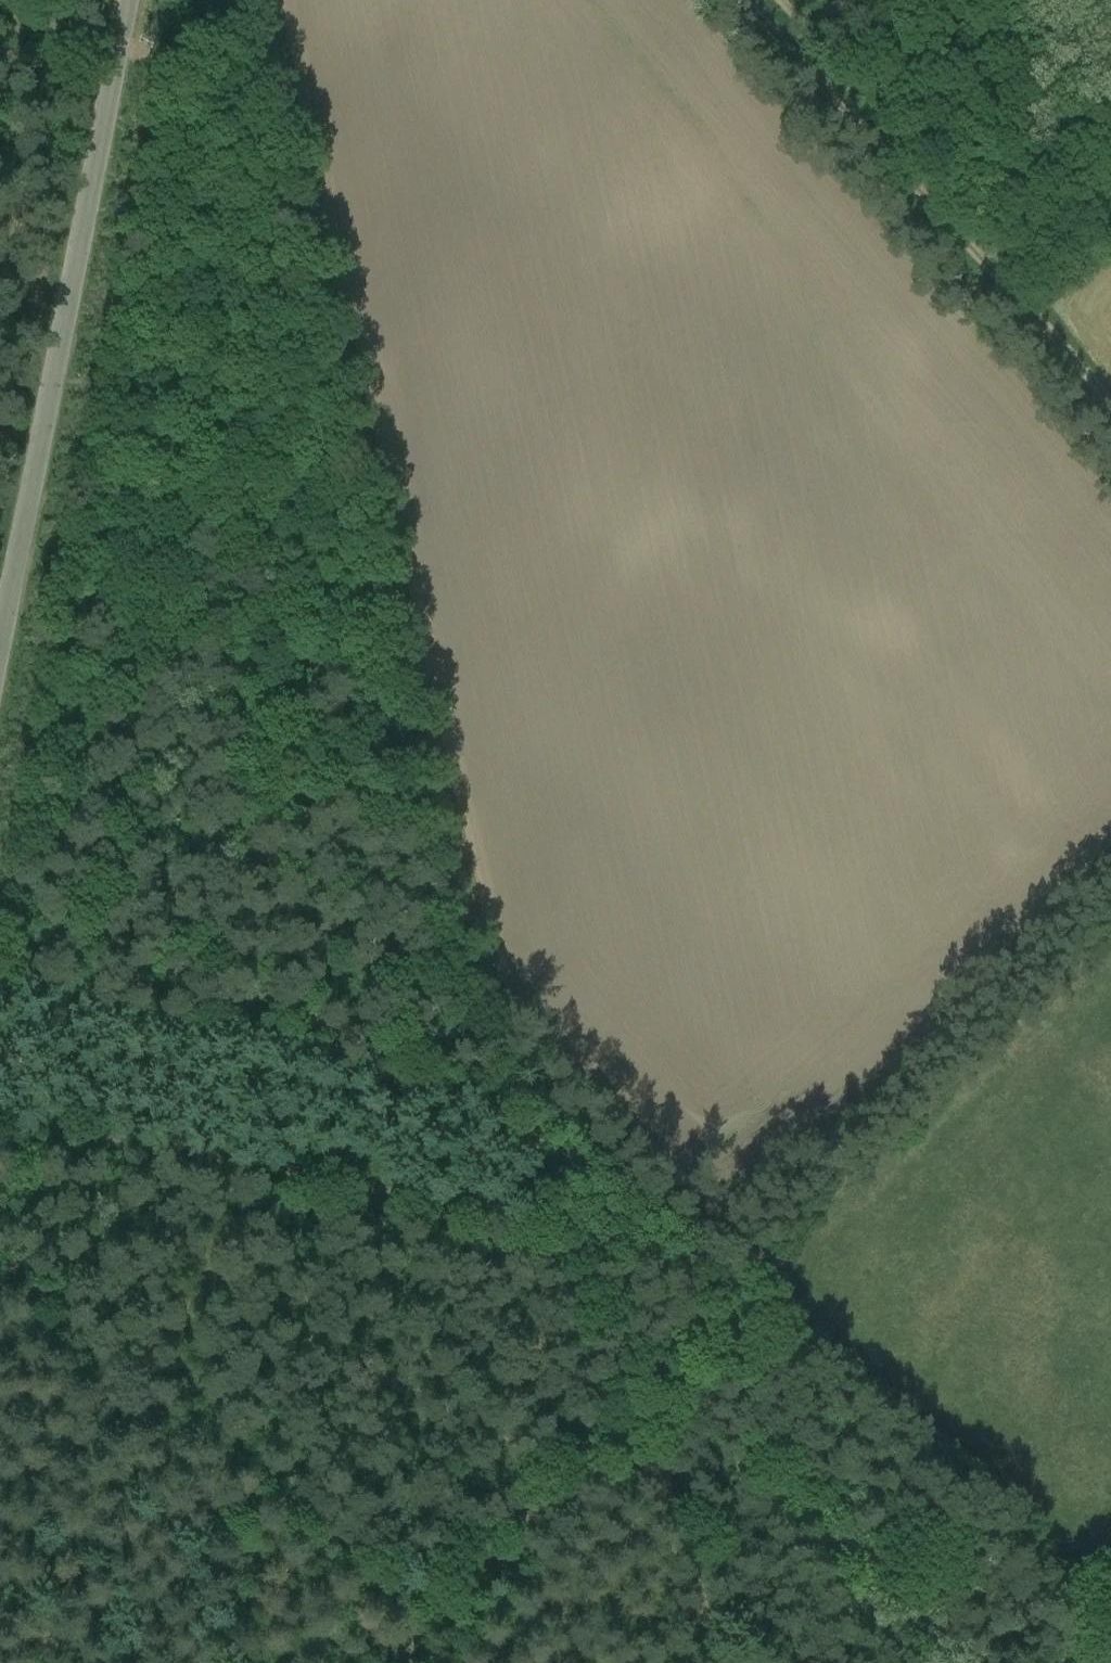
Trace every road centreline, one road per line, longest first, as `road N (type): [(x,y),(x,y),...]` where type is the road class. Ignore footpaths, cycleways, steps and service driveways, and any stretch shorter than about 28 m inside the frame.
road 1 (unclassified): [(0,665),(129,0)]

